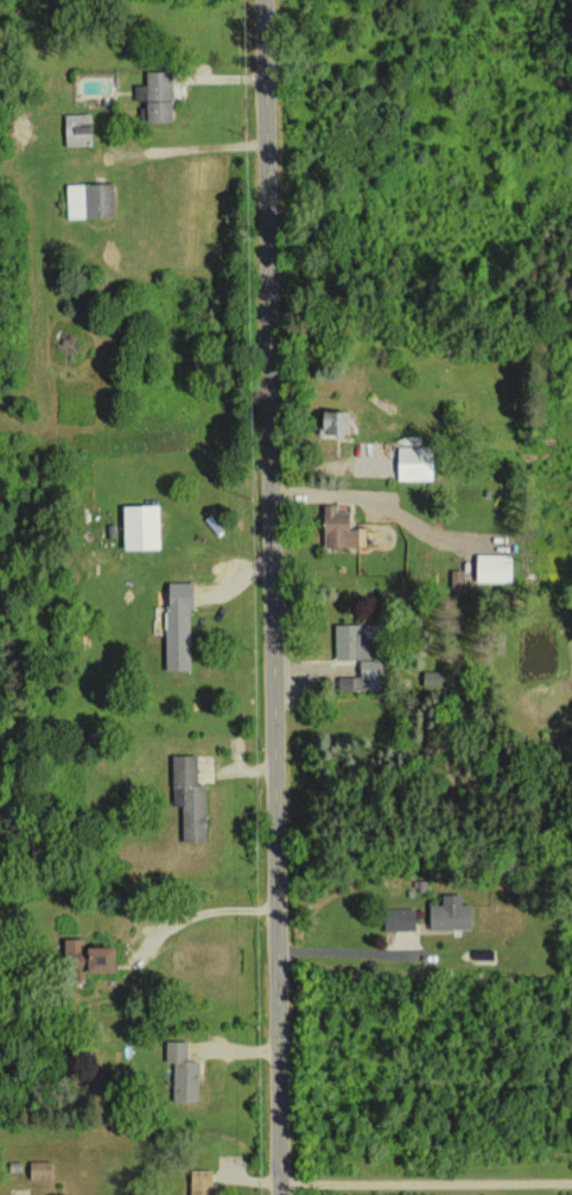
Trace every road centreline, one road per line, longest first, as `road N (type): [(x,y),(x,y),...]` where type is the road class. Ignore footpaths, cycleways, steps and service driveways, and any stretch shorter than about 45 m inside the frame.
road 1 (residential): [(278,1194),(263,0)]

